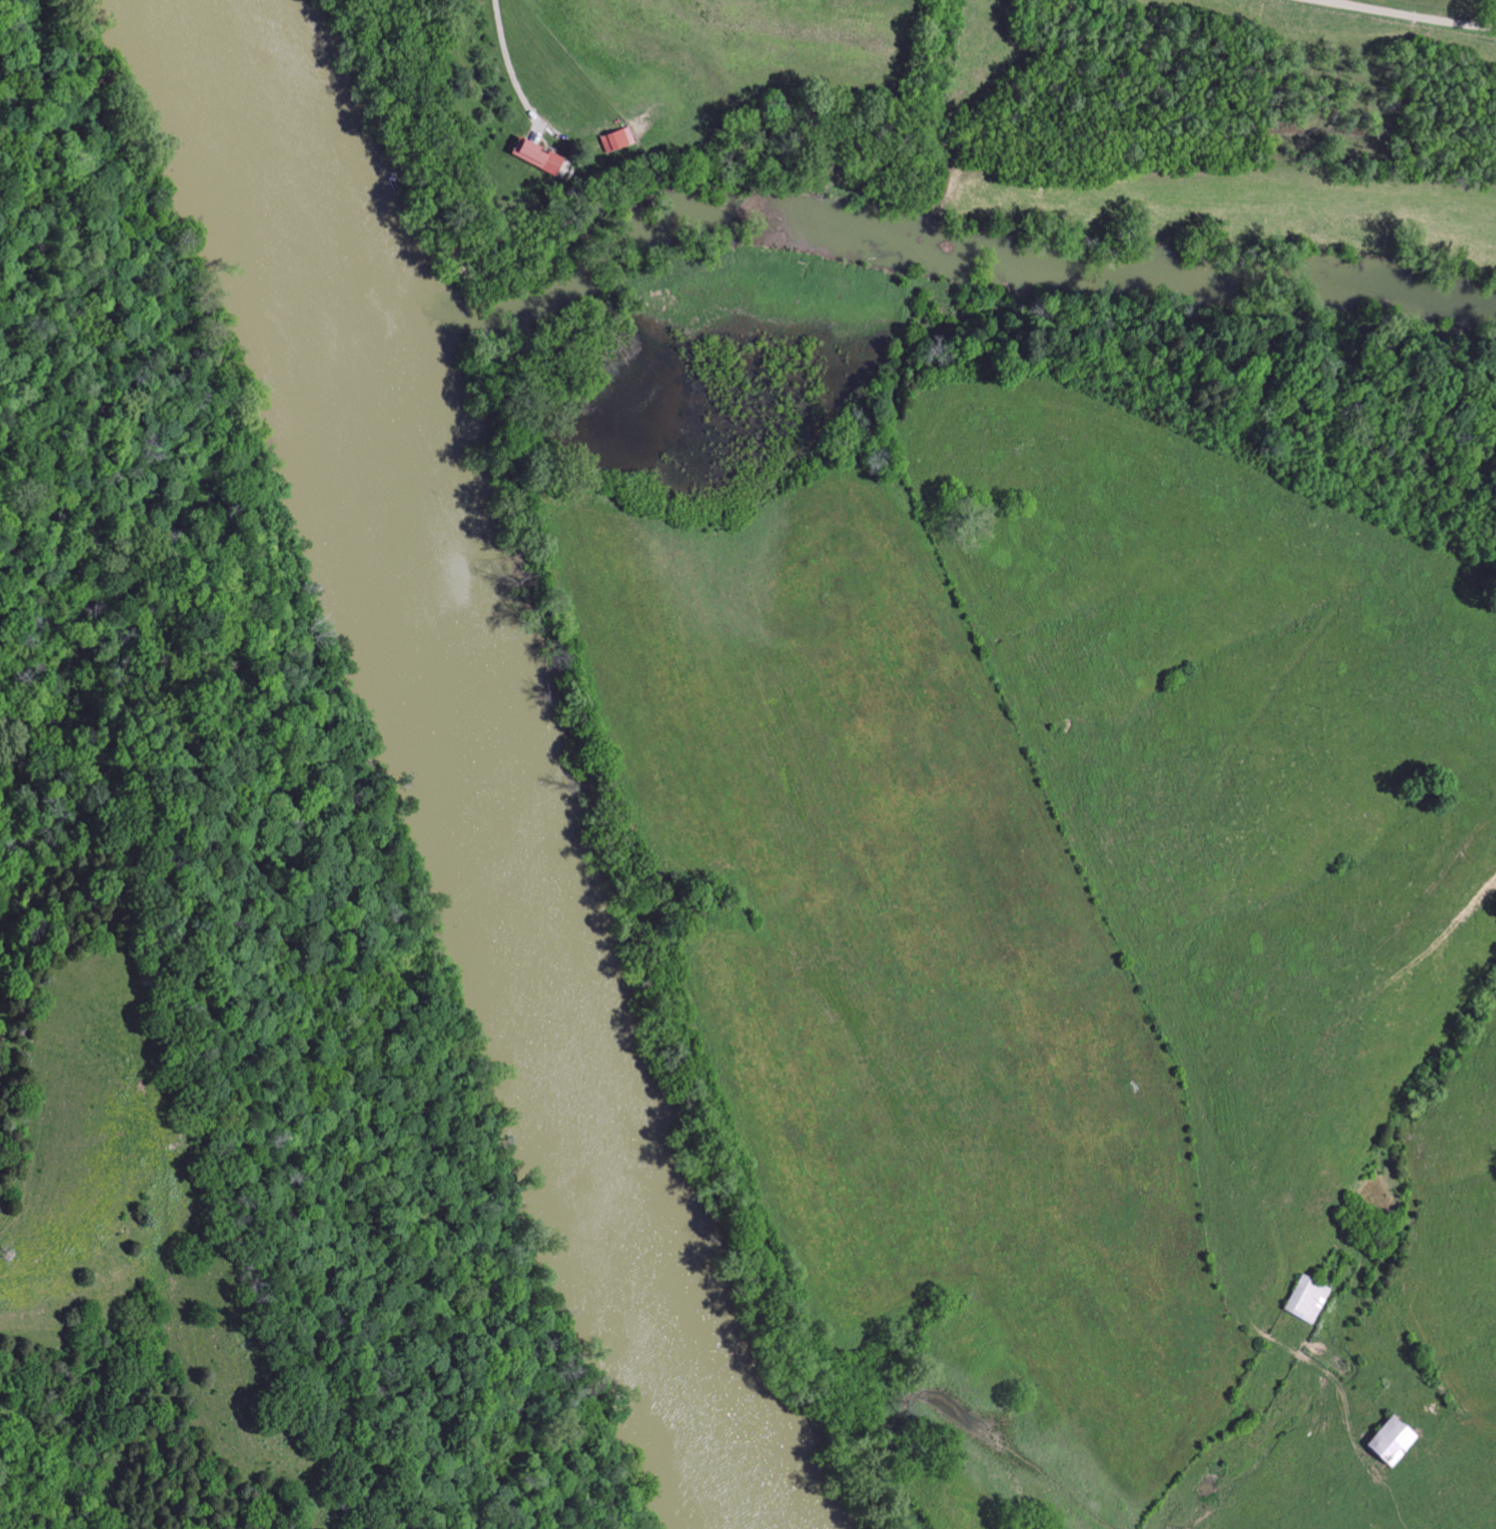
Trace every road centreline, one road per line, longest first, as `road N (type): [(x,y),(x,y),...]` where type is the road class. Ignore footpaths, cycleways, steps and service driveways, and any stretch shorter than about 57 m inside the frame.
road 1 (track): [(1376,1528),(1347,1429),(1293,1364),(1277,1316),(1266,1214),(1207,1128),(1071,794),(1071,772),(1039,724),(990,595),(969,563),(912,513),(881,396),(908,271),(939,208),(971,0)]
road 2 (residential): [(1495,27),(1307,0)]

